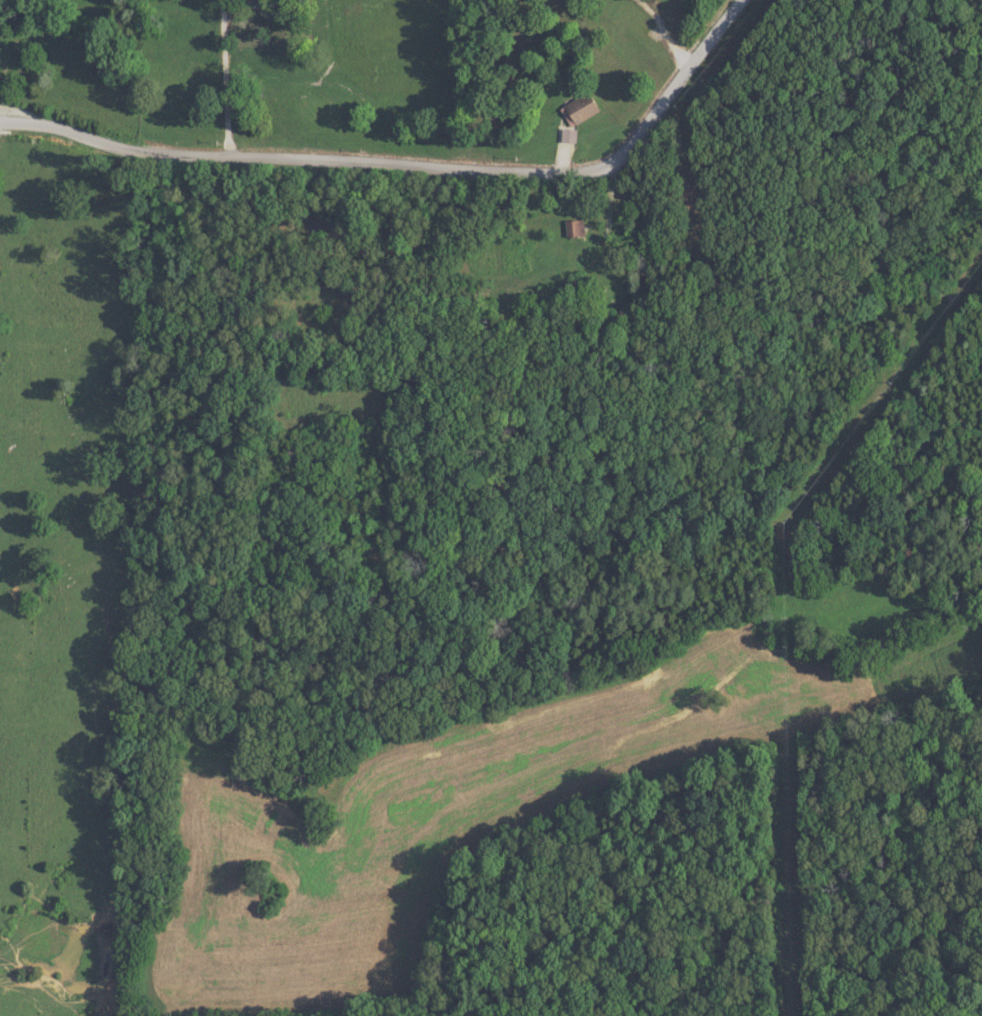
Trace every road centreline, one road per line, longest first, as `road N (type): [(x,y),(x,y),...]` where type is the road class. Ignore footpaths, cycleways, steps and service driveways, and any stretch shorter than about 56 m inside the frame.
road 1 (residential): [(0,122),(339,163),(613,171),(755,0)]

